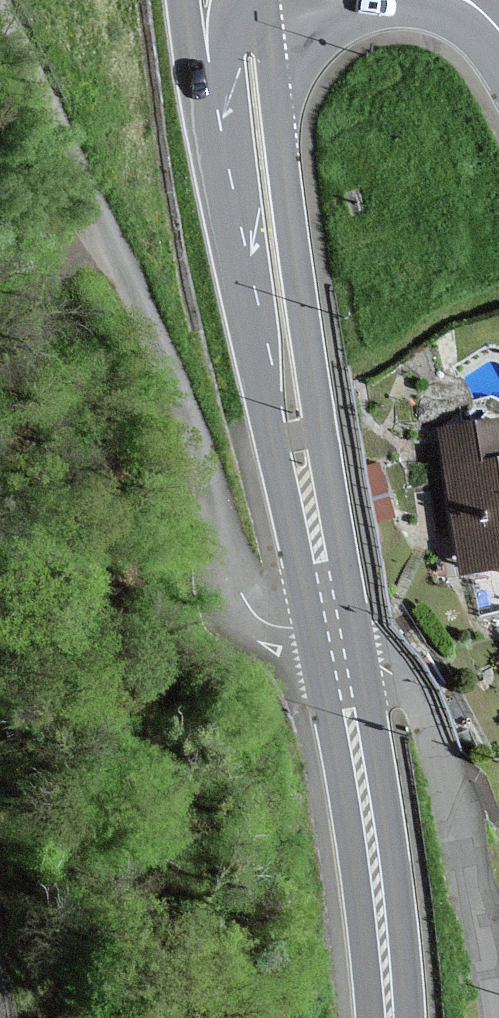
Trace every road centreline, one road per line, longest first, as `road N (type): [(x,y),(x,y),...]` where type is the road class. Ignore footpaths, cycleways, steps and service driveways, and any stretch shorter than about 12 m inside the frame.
road 1 (track): [(333,624),(263,620),(242,593),(198,439),(0,8)]
road 2 (secondary): [(313,529),(299,303),(259,16)]
road 3 (secondary): [(390,1017),(364,803),(313,529)]
road 4 (secondary): [(204,134),(256,362),(313,529)]
road 5 (secondary): [(259,16),(384,3),(492,33)]
road 6 (secondary): [(186,0),(204,134)]
road 7 (secondary): [(259,16),(204,134)]

